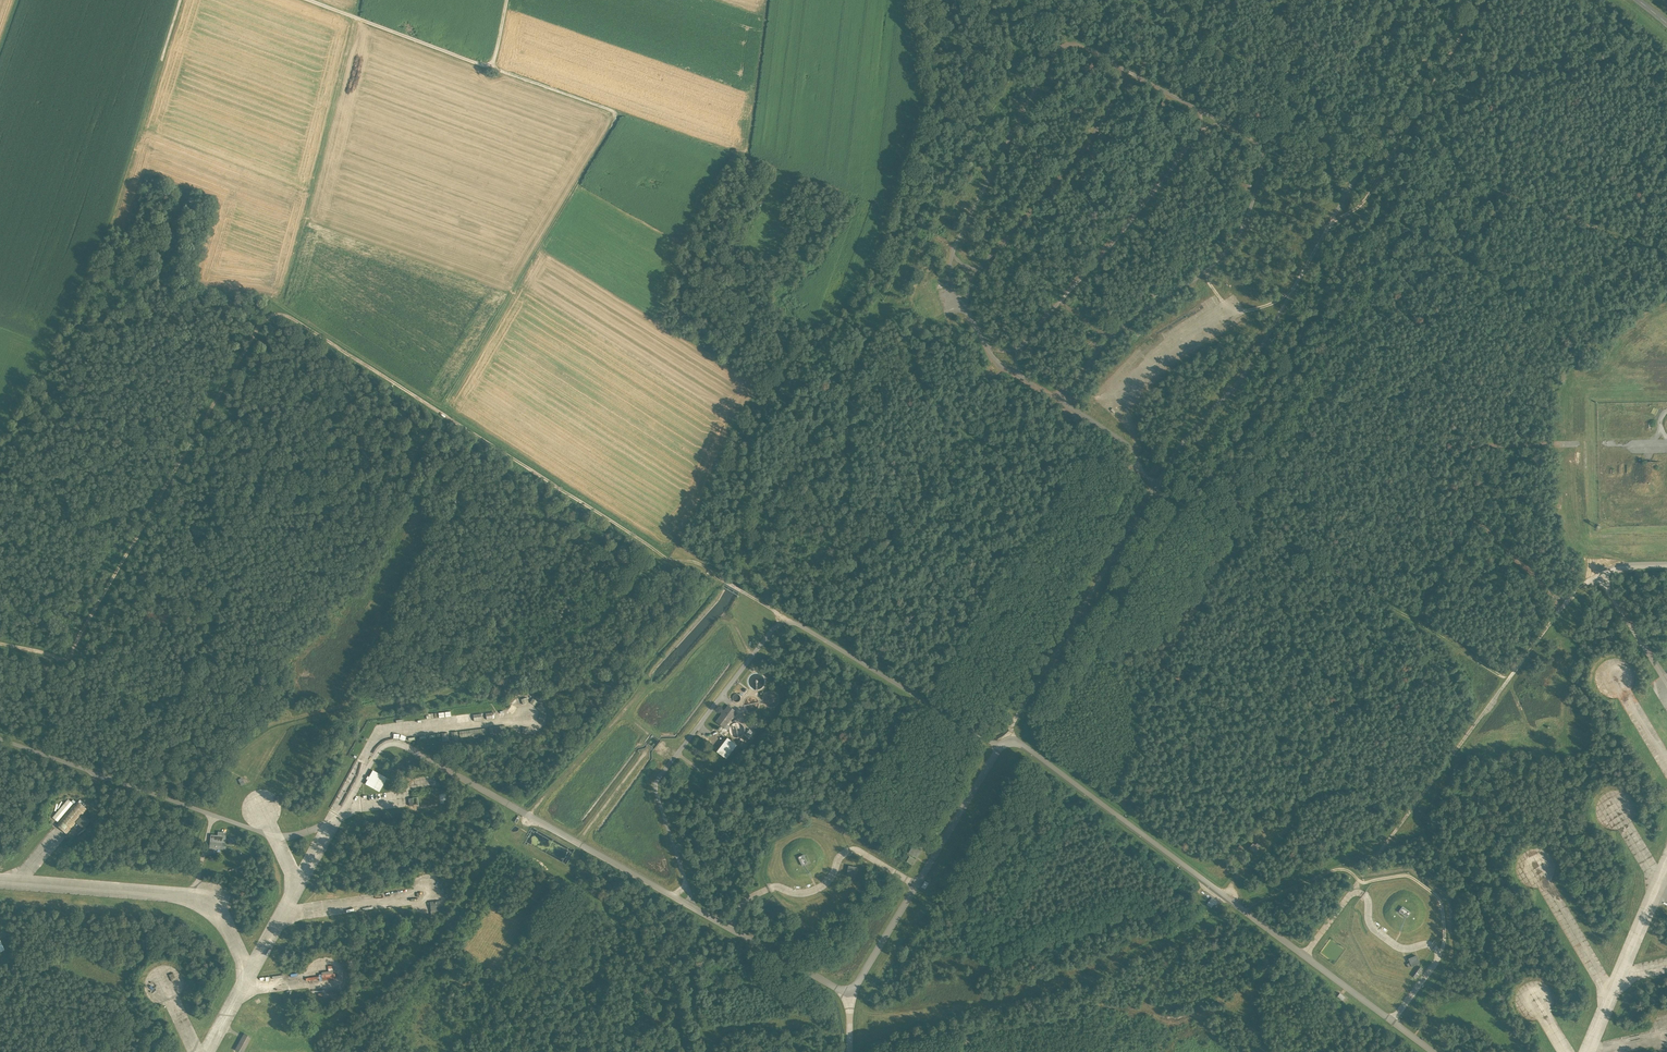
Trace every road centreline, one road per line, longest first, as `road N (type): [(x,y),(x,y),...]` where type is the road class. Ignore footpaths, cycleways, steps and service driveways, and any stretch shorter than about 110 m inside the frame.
road 1 (track): [(1156,485),(1133,451),(998,362),(951,273),(956,243),(1053,55),(1070,44),(1253,140),(1262,161),(1235,242),(1108,339)]
road 2 (track): [(97,271),(281,304),(670,553),(699,521),(741,417),(868,281)]
road 3 (track): [(618,113),(590,174),(442,408)]
road 4 (track): [(987,348),(1021,346),(1061,302),(1196,135),(1200,111)]
road 5 (track): [(361,0),(281,304)]
road 6 (track): [(868,281),(933,110),(915,0)]
road 7 (track): [(964,305),(981,268),(1104,120),(1121,92),(1123,68)]
road 8 (track): [(180,0),(97,271)]
road 9 (track): [(742,157),(492,68)]
road 10 (track): [(1133,451),(1126,410),(1182,349),(1290,295)]
road 11 (track): [(492,68),(308,0)]
road 12 (track): [(97,271),(0,441)]
road 13 (track): [(772,0),(742,157)]
road 14 (track): [(892,211),(742,157)]

